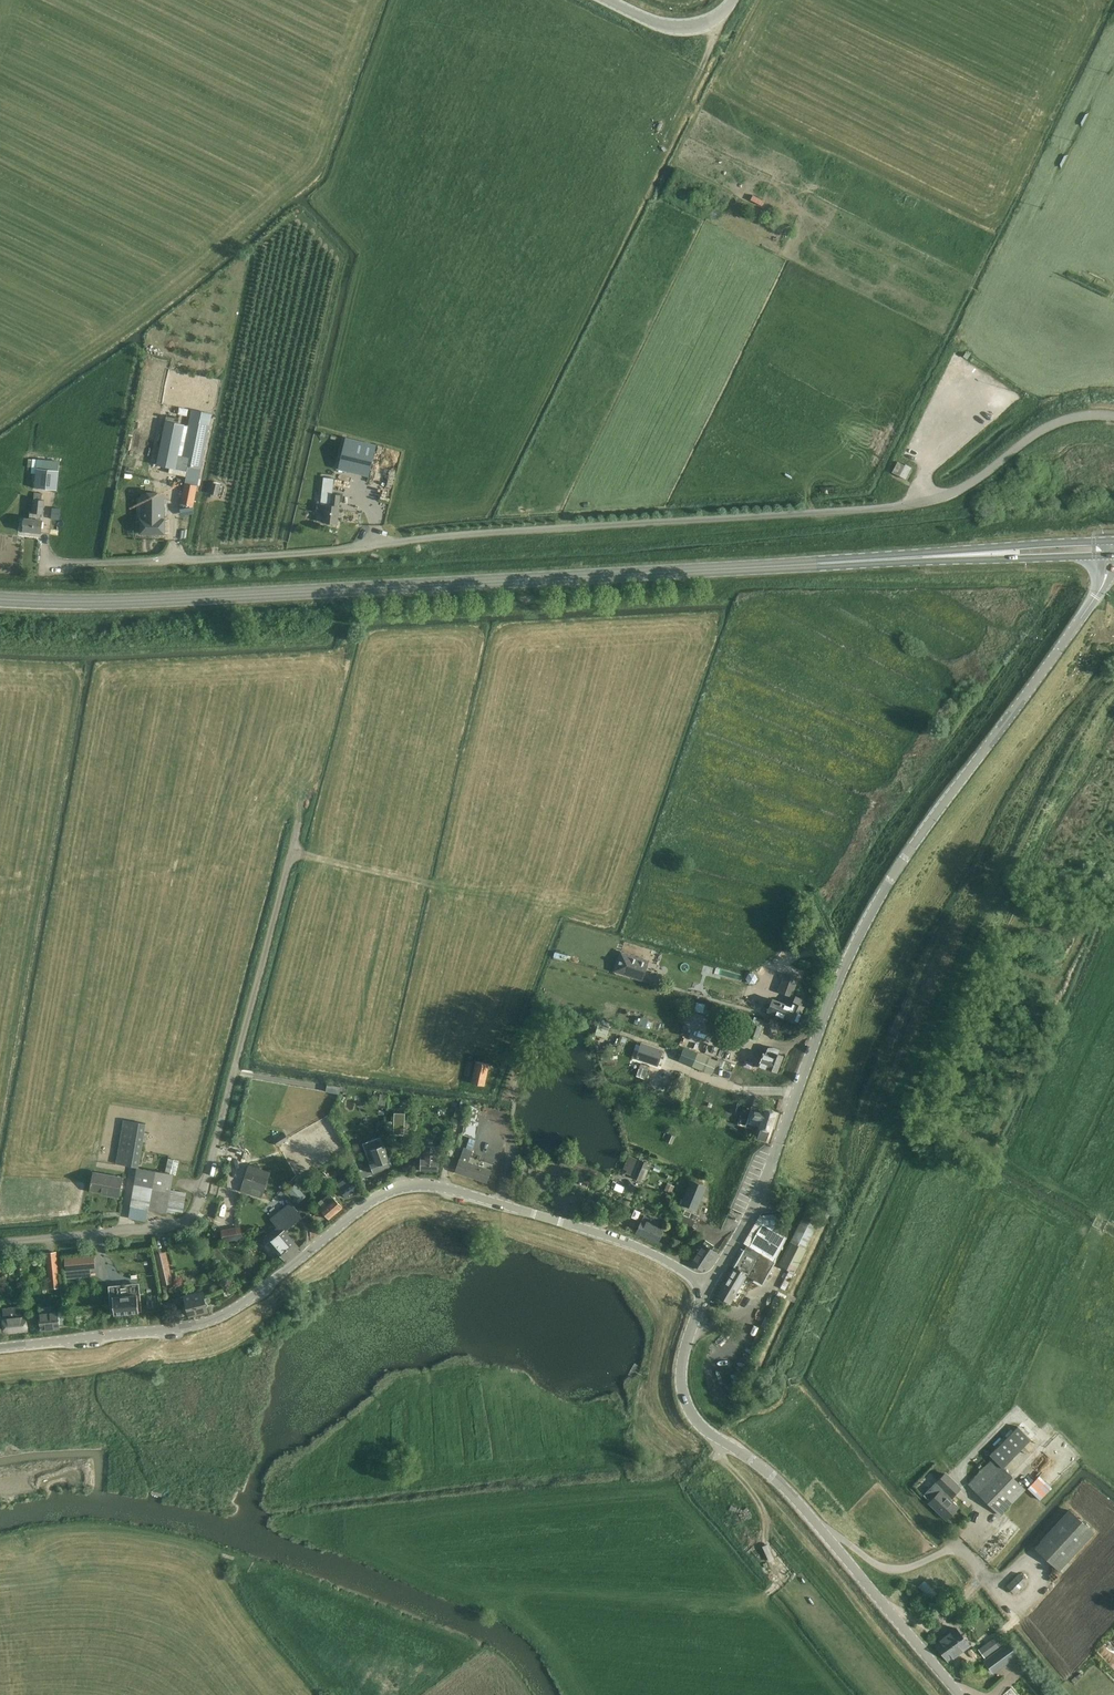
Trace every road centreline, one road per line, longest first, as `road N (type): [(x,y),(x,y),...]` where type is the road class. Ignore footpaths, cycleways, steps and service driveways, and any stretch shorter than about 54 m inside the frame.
road 1 (unclassified): [(46,563),(311,552),(898,507),(972,483),(1054,424),(1113,417)]
road 2 (tertiary): [(708,1285),(748,1220),(870,916),(1113,569)]
road 3 (primary): [(813,564),(122,601),(0,598)]
road 4 (tertiary): [(708,1285),(618,1239),(413,1185),(366,1203),(214,1319),(0,1347)]
road 5 (unclassified): [(0,1245),(173,1230),(195,1219),(297,831)]
road 6 (tertiary): [(708,1285),(682,1357),(690,1409),(795,1496),(959,1694)]
road 7 (primary): [(1113,540),(813,564)]
road 8 (primary): [(813,564),(1113,555)]
road 9 (track): [(726,1443),(717,1456),(754,1497),(765,1551),(783,1573)]
road 10 (unclassified): [(733,0),(713,20),(683,27),(607,0)]

